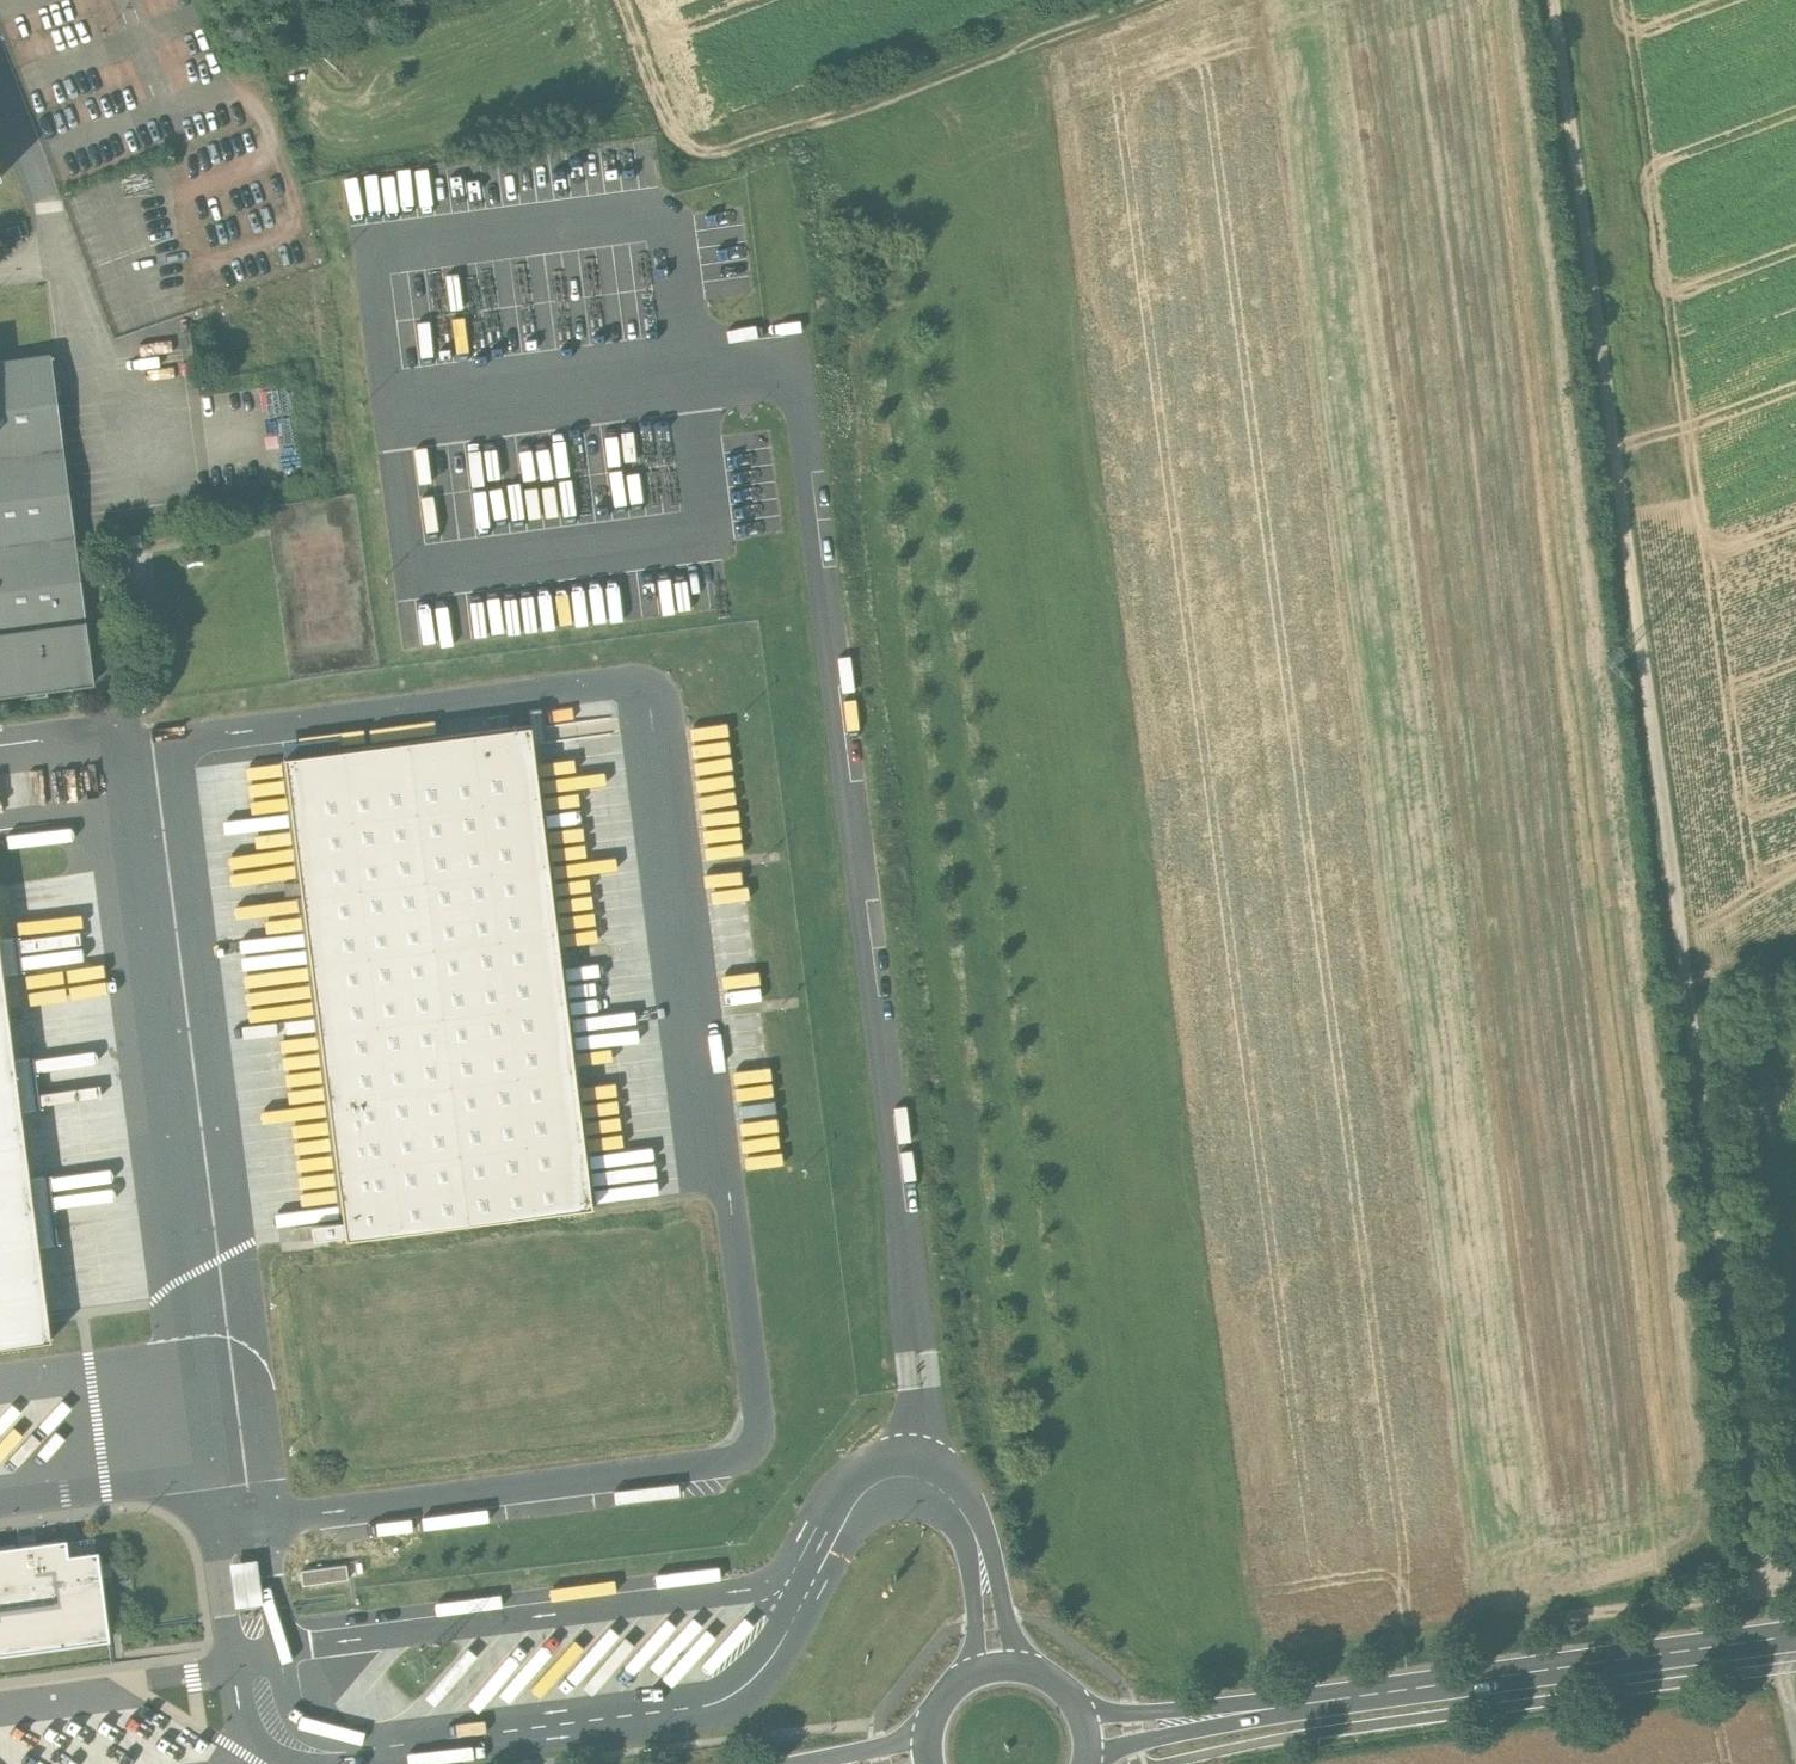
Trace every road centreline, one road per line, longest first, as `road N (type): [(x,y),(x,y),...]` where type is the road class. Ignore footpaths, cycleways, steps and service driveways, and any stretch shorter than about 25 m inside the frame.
road 1 (track): [(1765,1587),(1685,933),(1556,0)]
road 2 (track): [(1096,1666),(1116,1675),(1364,1652),(1795,1582)]
road 3 (secondary): [(1097,1734),(1795,1635)]
road 4 (unclassified): [(997,1665),(979,1535),(937,1473)]
road 5 (track): [(684,141),(630,0)]
road 6 (secondary): [(1097,1734),(1085,1703),(1061,1679),(1031,1666),(997,1665)]
road 7 (secondary): [(997,1665),(943,1697),(926,1757)]

